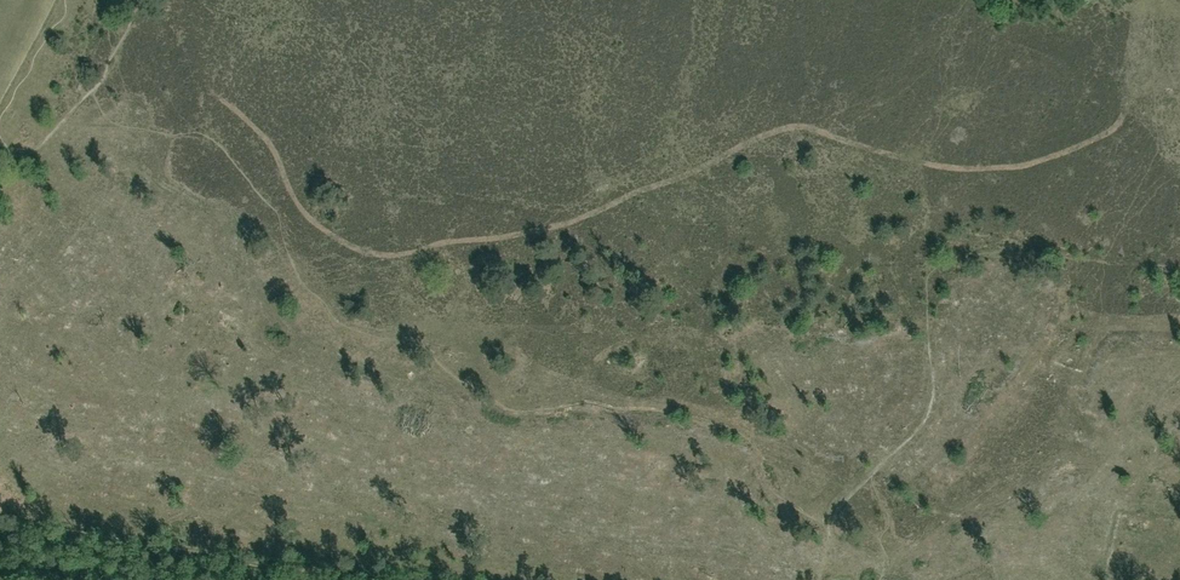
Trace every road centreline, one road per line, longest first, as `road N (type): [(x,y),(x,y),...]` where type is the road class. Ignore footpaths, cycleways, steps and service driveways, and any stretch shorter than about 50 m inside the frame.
road 1 (track): [(394,579),(0,516)]

